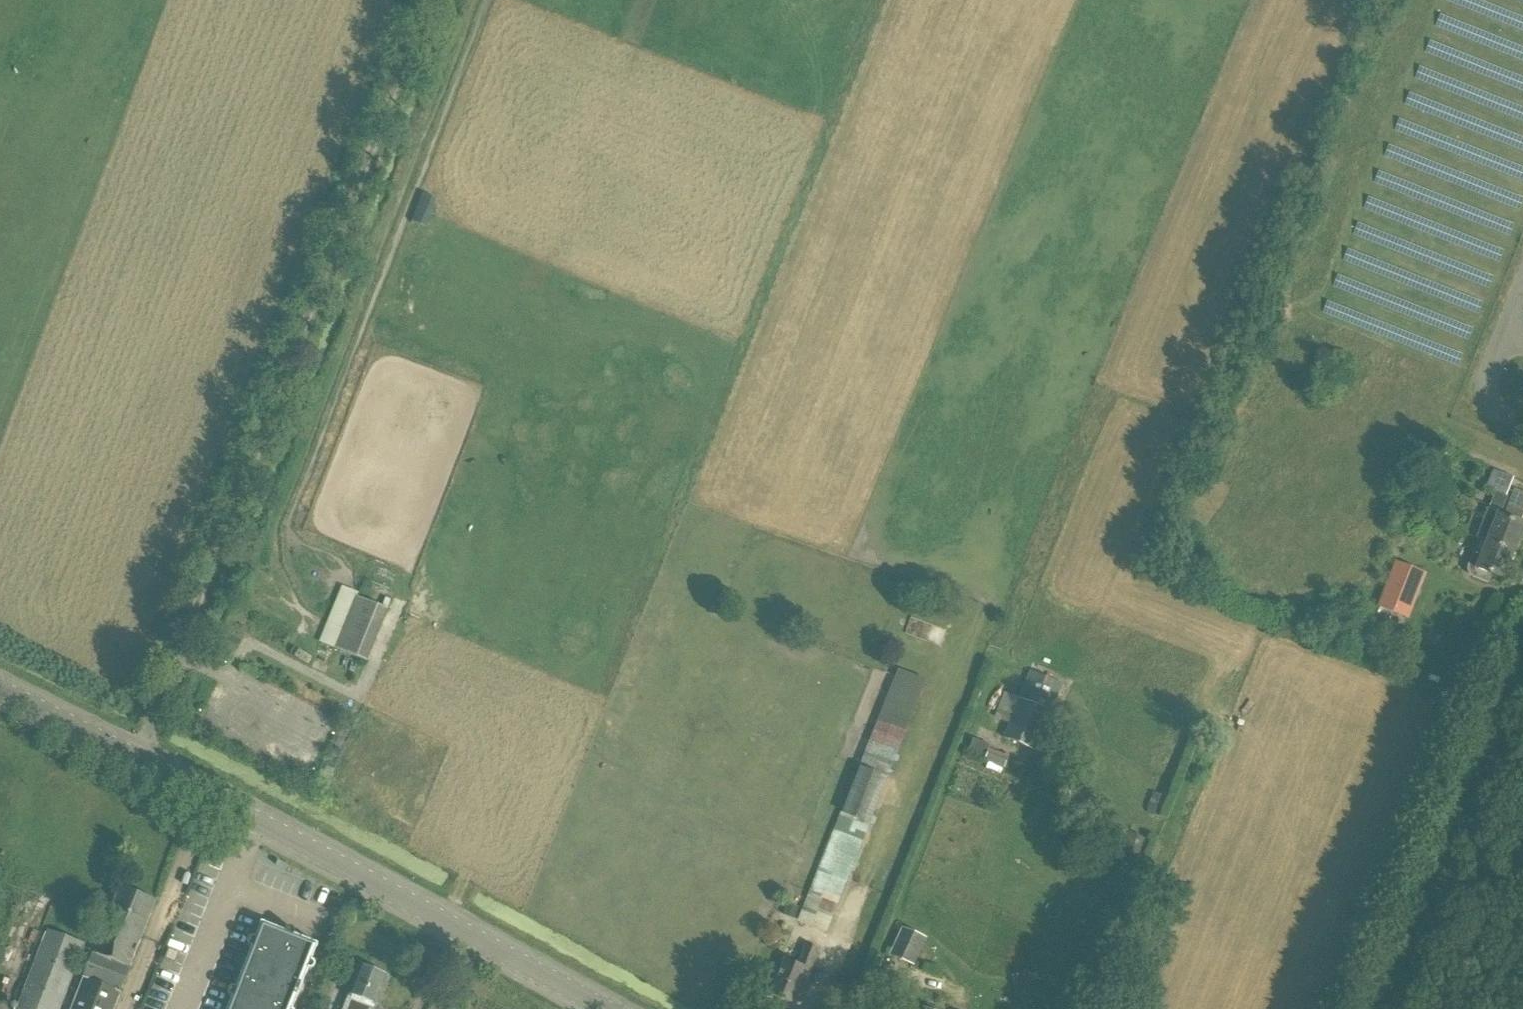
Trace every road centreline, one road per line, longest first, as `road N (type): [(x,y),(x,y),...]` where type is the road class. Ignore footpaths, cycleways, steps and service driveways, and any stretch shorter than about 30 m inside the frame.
road 1 (track): [(139,760),(427,0)]
road 2 (tertiary): [(604,1008),(0,691)]
road 3 (unclassified): [(1402,1008),(1522,716)]

